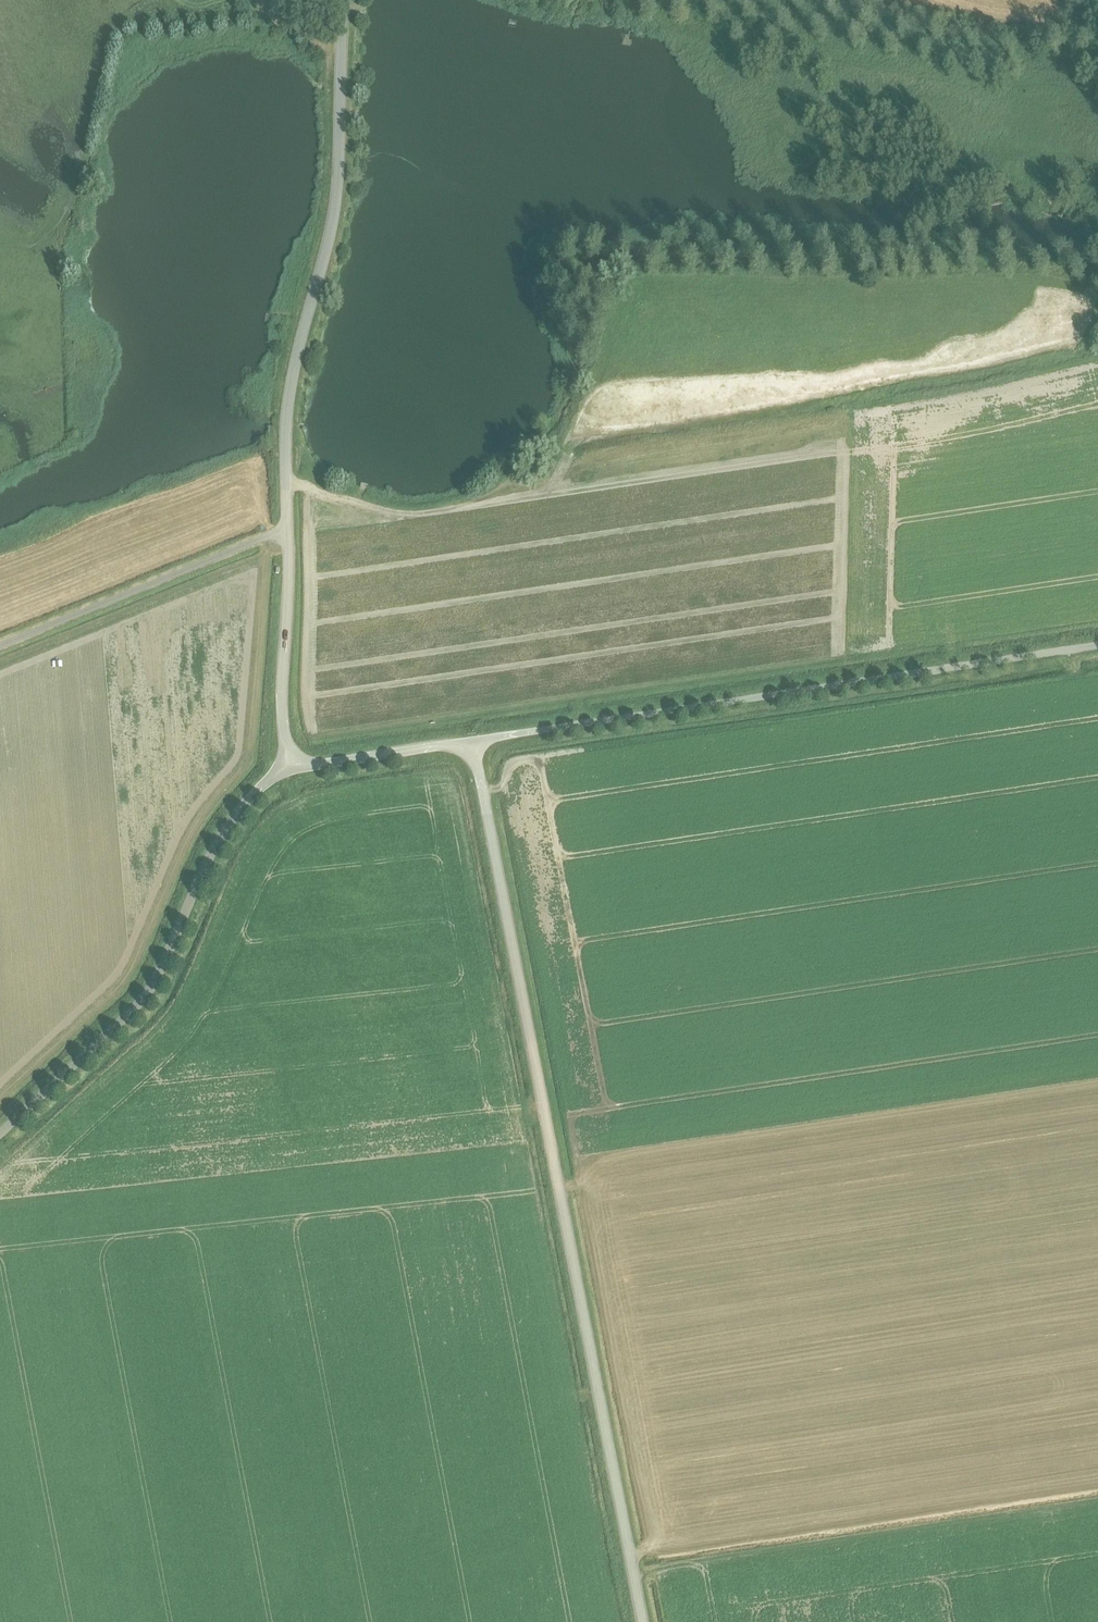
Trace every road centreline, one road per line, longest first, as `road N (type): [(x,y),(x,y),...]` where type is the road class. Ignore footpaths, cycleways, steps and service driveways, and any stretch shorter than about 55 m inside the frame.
road 1 (unclassified): [(637,1621),(472,742)]
road 2 (unclassified): [(472,742),(1097,647)]
road 3 (unclassified): [(287,532),(288,402),(339,182),(344,0)]
road 4 (unclassified): [(291,769),(258,789),(216,845),(142,1001),(0,1135)]
road 5 (unclassified): [(0,645),(287,532)]
road 6 (unclassified): [(291,769),(282,701),(287,532)]
road 7 (unclassified): [(291,769),(472,742)]

